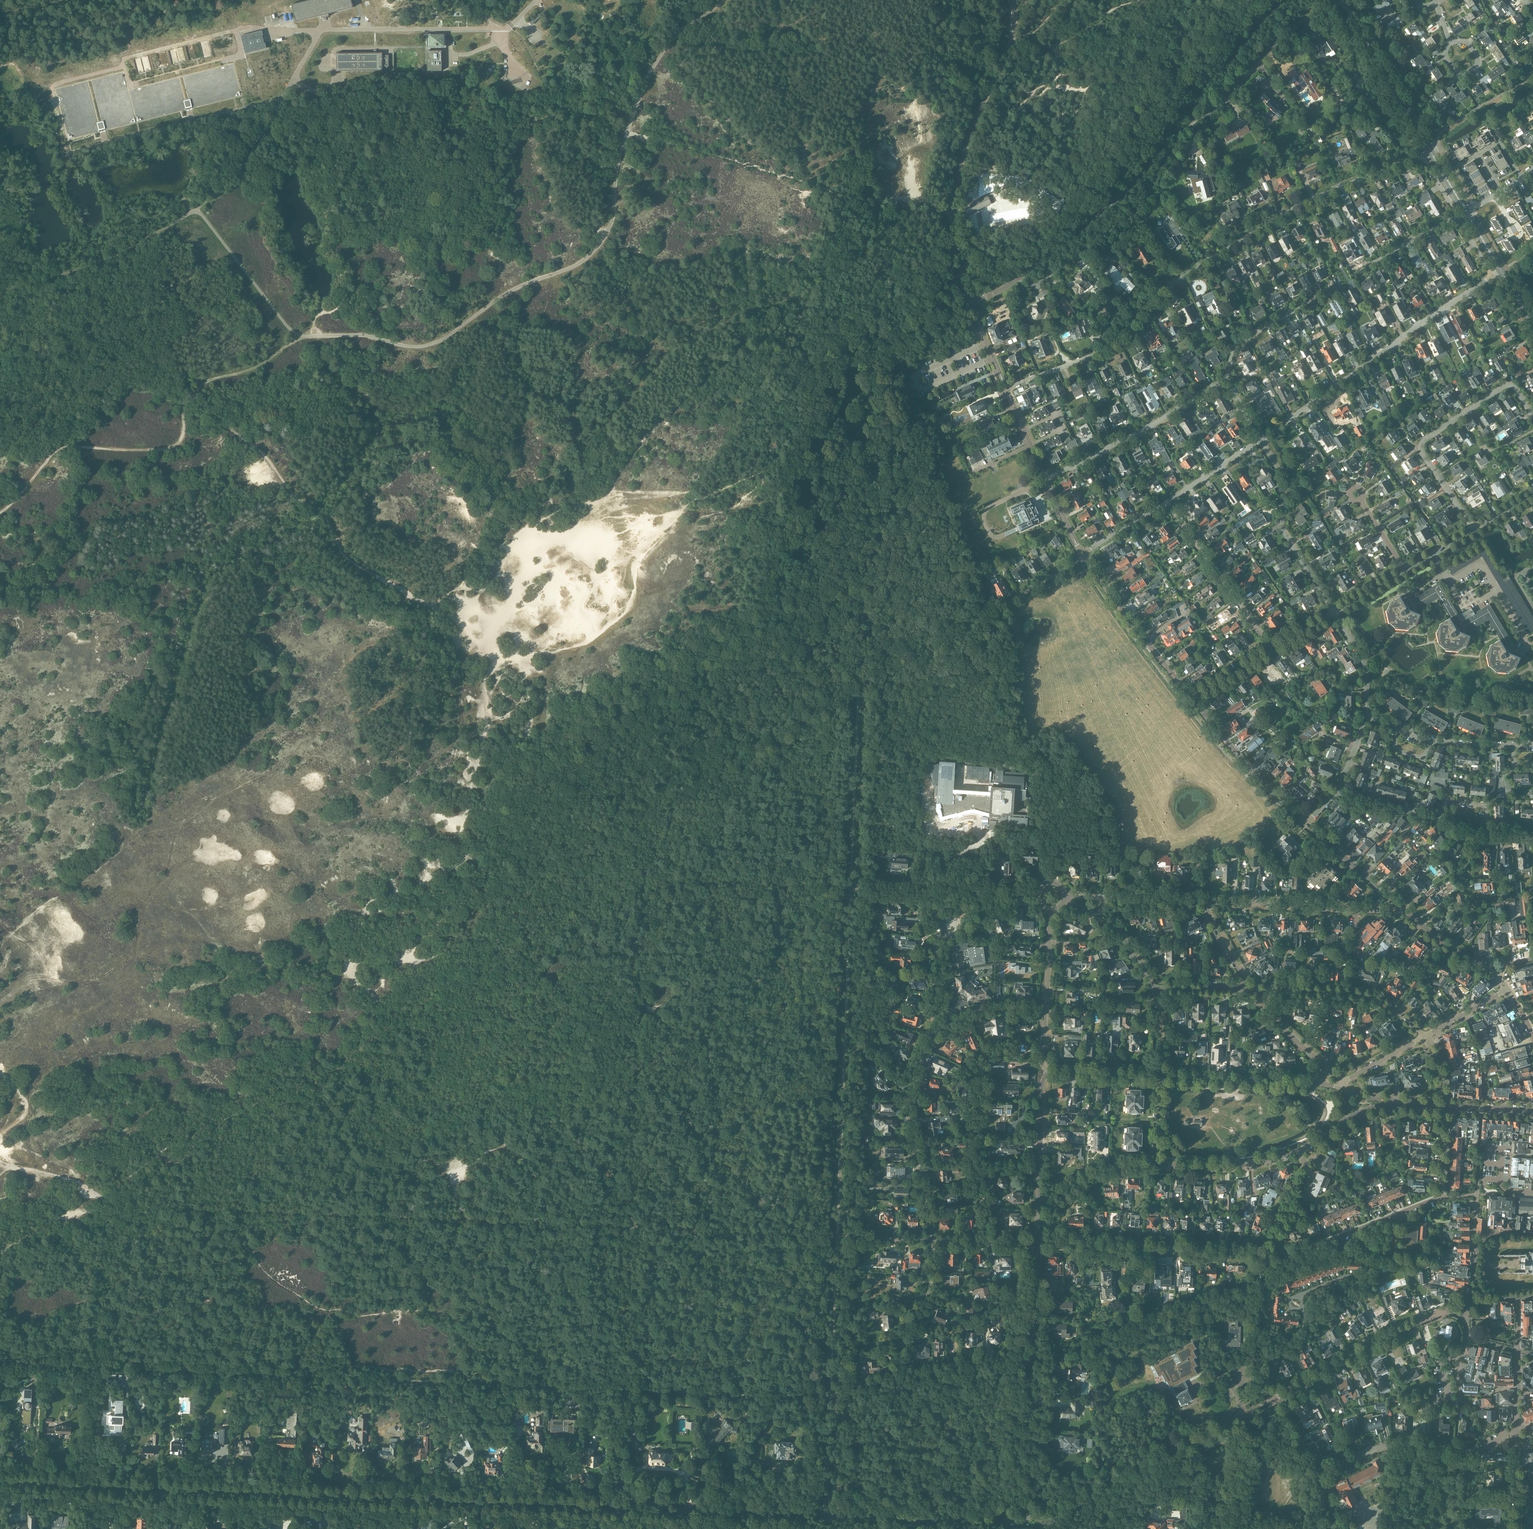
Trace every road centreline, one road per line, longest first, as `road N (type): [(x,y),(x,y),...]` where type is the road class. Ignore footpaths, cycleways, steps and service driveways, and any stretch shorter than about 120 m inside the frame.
road 1 (secondary): [(0,1483),(620,1507)]
road 2 (residential): [(1006,389),(1107,347),(1172,290),(1288,215),(1422,156)]
road 3 (track): [(0,513),(59,448),(174,447),(193,395),(308,337)]
road 4 (secondary): [(620,1507),(984,1521)]
road 5 (residential): [(1025,289),(1132,211),(1176,140),(1248,73)]
road 6 (unclassified): [(1017,279),(1115,201),(1229,55)]
road 7 (residential): [(1261,440),(1493,276)]
road 8 (unclassified): [(1028,1514),(1066,1505),(1273,1398)]
road 9 (residential): [(1032,1350),(906,1367),(902,1356),(931,1281),(929,1239)]
road 10 (residential): [(1532,417),(1506,386),(1421,446),(1475,529)]
road 11 (residential): [(1269,1253),(1038,1243)]
road 12 (residential): [(929,1239),(909,1097),(918,1057),(940,1030)]
road 13 (residential): [(1319,1477),(1386,1445),(1479,1449),(1519,1425)]
road 14 (residential): [(1046,479),(1226,379)]
road 15 (residential): [(1532,838),(1379,810),(1338,792)]
road 16 (unclassified): [(1273,1398),(1451,1311)]
road 17 (residential): [(1334,613),(1283,529),(1290,491),(1261,440)]
road 18 (residential): [(1254,988),(1377,999),(1423,1038)]
road 19 (secondary): [(1341,1089),(1158,1076)]
road 20 (residential): [(1388,898),(1370,906),(1207,903)]
road 21 (residential): [(1270,651),(1167,502)]
road 22 (residential): [(1438,1199),(1313,1248),(1269,1253)]
road 23 (unclassified): [(1192,699),(1085,557)]
road 24 (residential): [(1365,718),(1431,741),(1532,745)]
road 25 (unclassified): [(1307,823),(1192,699)]
road 26 (tertiary): [(1431,151),(1345,6)]
road 27 (secondary): [(1028,1514),(1032,1350)]
road 28 (secondary): [(1155,1165),(1240,1165),(1299,1150)]
road 29 (residential): [(920,890),(921,926),(942,970),(940,1030)]
road 30 (residential): [(1268,1387),(1251,1346),(1269,1253)]
road 31 (unclassified): [(1006,389),(974,308),(1017,279)]
road 32 (residential): [(1342,1084),(1280,1026),(1254,988)]
road 33 (unclassified): [(1494,972),(1388,898)]

